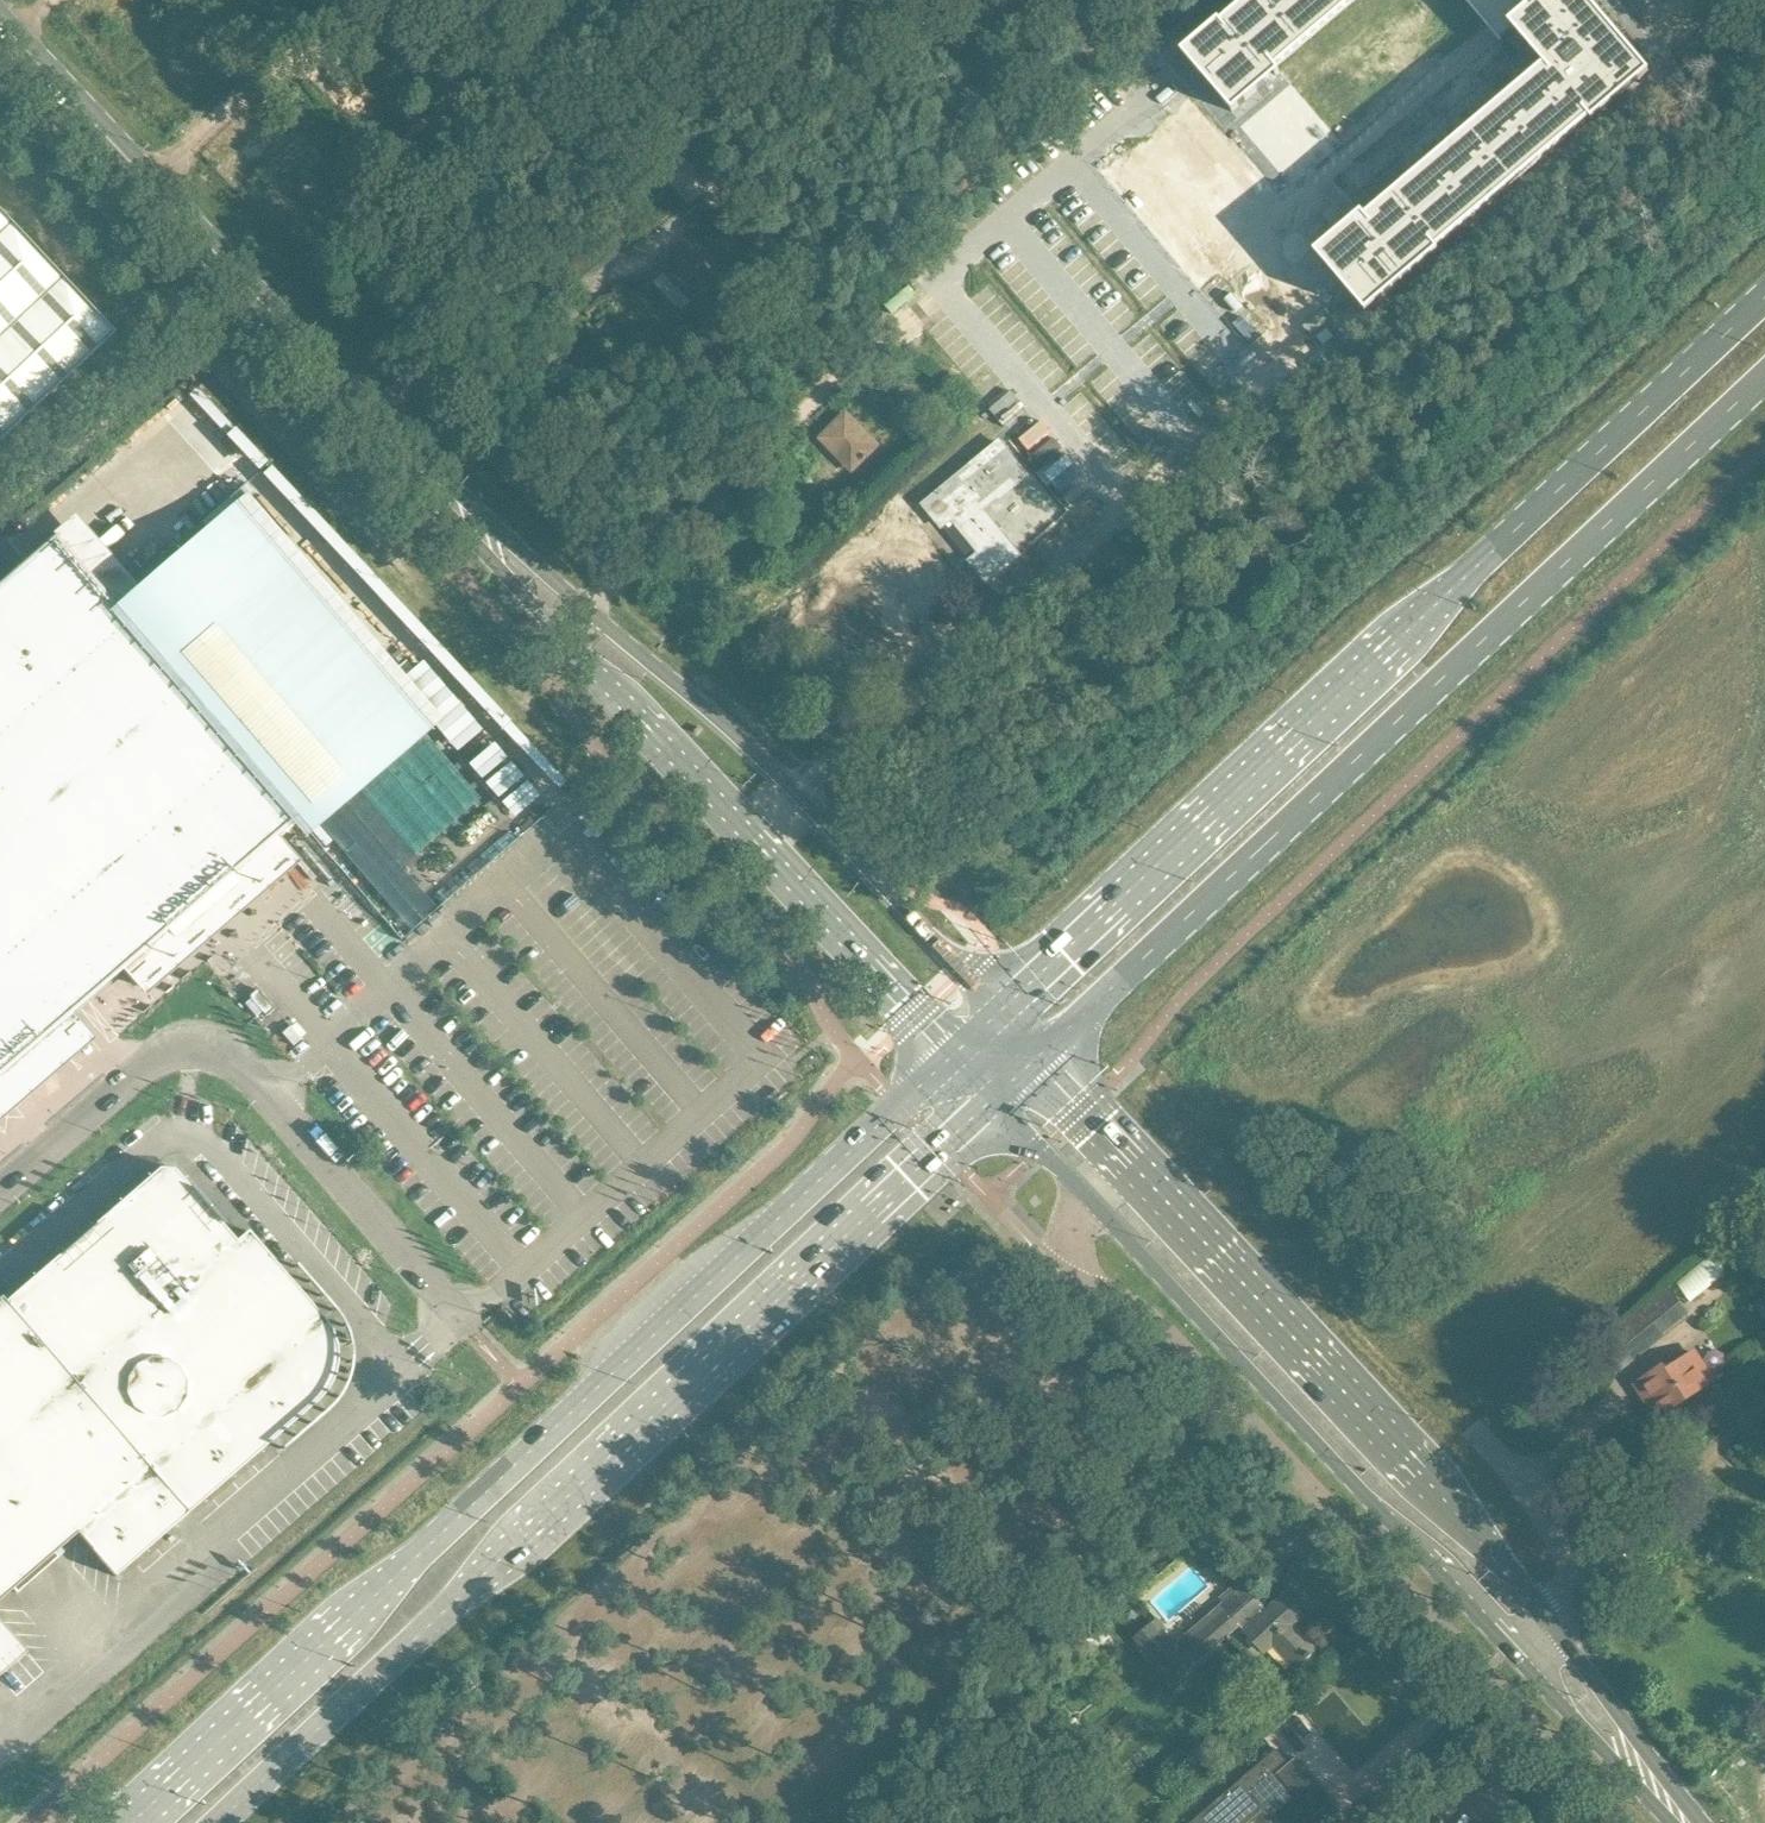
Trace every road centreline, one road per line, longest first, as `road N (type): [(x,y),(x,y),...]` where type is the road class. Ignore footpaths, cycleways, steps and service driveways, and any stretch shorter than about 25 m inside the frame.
road 1 (secondary): [(949,1054),(127,1822)]
road 2 (secondary): [(218,1822),(1002,1107)]
road 3 (secondary): [(1764,297),(997,1007)]
road 4 (secondary): [(1045,1064),(1146,956),(1764,377)]
road 5 (unclassified): [(1079,1189),(1070,1268),(1149,1316),(1623,1822)]
road 6 (tertiary): [(532,579),(0,22)]
road 7 (unclassified): [(0,1190),(147,1065),(182,1050),(215,1053),(243,1070),(471,1327)]
road 8 (tertiary): [(997,1007),(727,725),(532,579)]
road 9 (tertiary): [(532,579),(661,747),(949,1054)]
road 10 (secondary): [(1545,1617),(1458,1510),(1123,1148)]
road 11 (secondary): [(1079,1189),(1510,1649)]
road 12 (residential): [(1545,1617),(1562,1601),(1568,1554),(1475,1430),(1350,1299)]
road 13 (secondary): [(1689,1822),(1622,1713),(1545,1617)]
road 14 (secondary): [(1510,1649),(1680,1822)]

